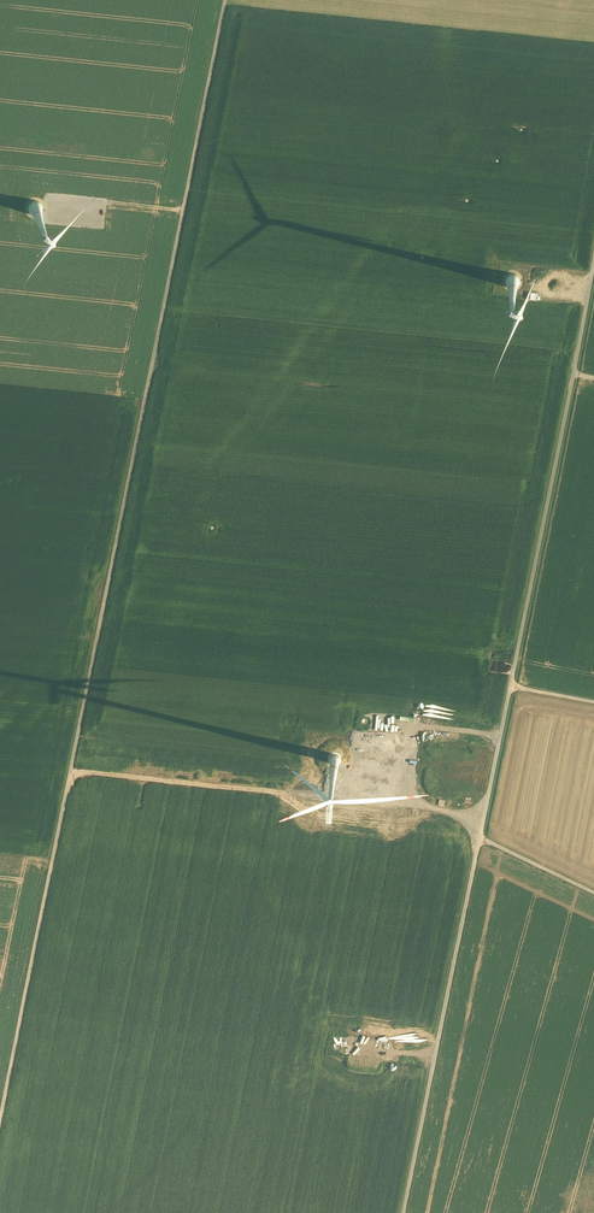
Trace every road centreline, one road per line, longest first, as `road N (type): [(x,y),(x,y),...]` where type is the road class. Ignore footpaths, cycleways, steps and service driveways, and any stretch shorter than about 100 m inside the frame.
road 1 (track): [(225,0),(0,1122)]
road 2 (unclassified): [(593,266),(404,1212)]
road 3 (track): [(485,822),(327,793)]
road 4 (track): [(482,835),(593,890)]

